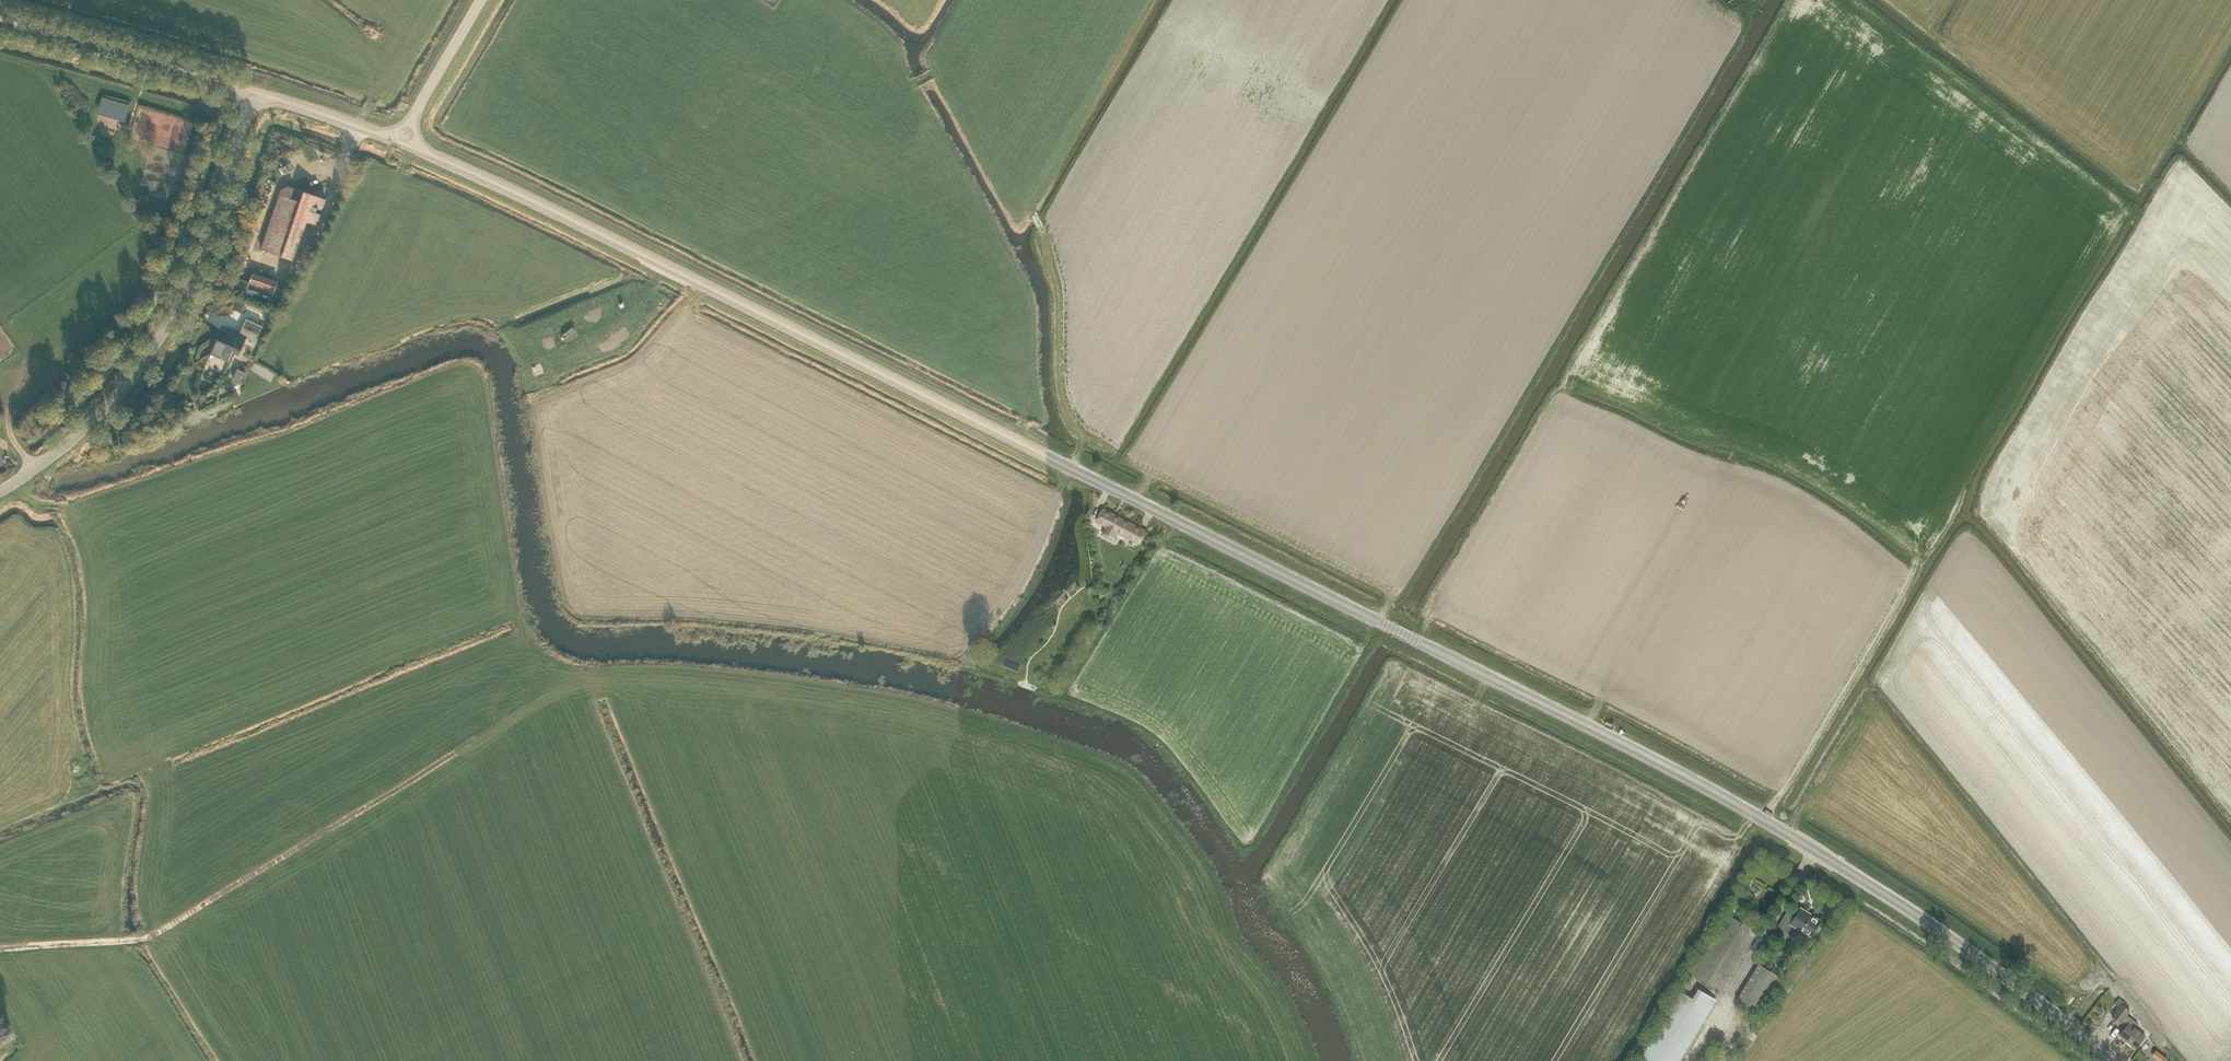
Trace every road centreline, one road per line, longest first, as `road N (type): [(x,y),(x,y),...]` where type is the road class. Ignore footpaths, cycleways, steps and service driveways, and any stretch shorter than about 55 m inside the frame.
road 1 (tertiary): [(2113,1060),(1902,908),(1743,808),(1113,487),(403,143)]
road 2 (tertiary): [(0,492),(95,419),(159,341),(199,261),(254,91)]
road 3 (tertiary): [(254,91),(0,19)]
road 4 (tertiary): [(403,143),(481,0)]
road 5 (tertiary): [(403,143),(254,91)]

